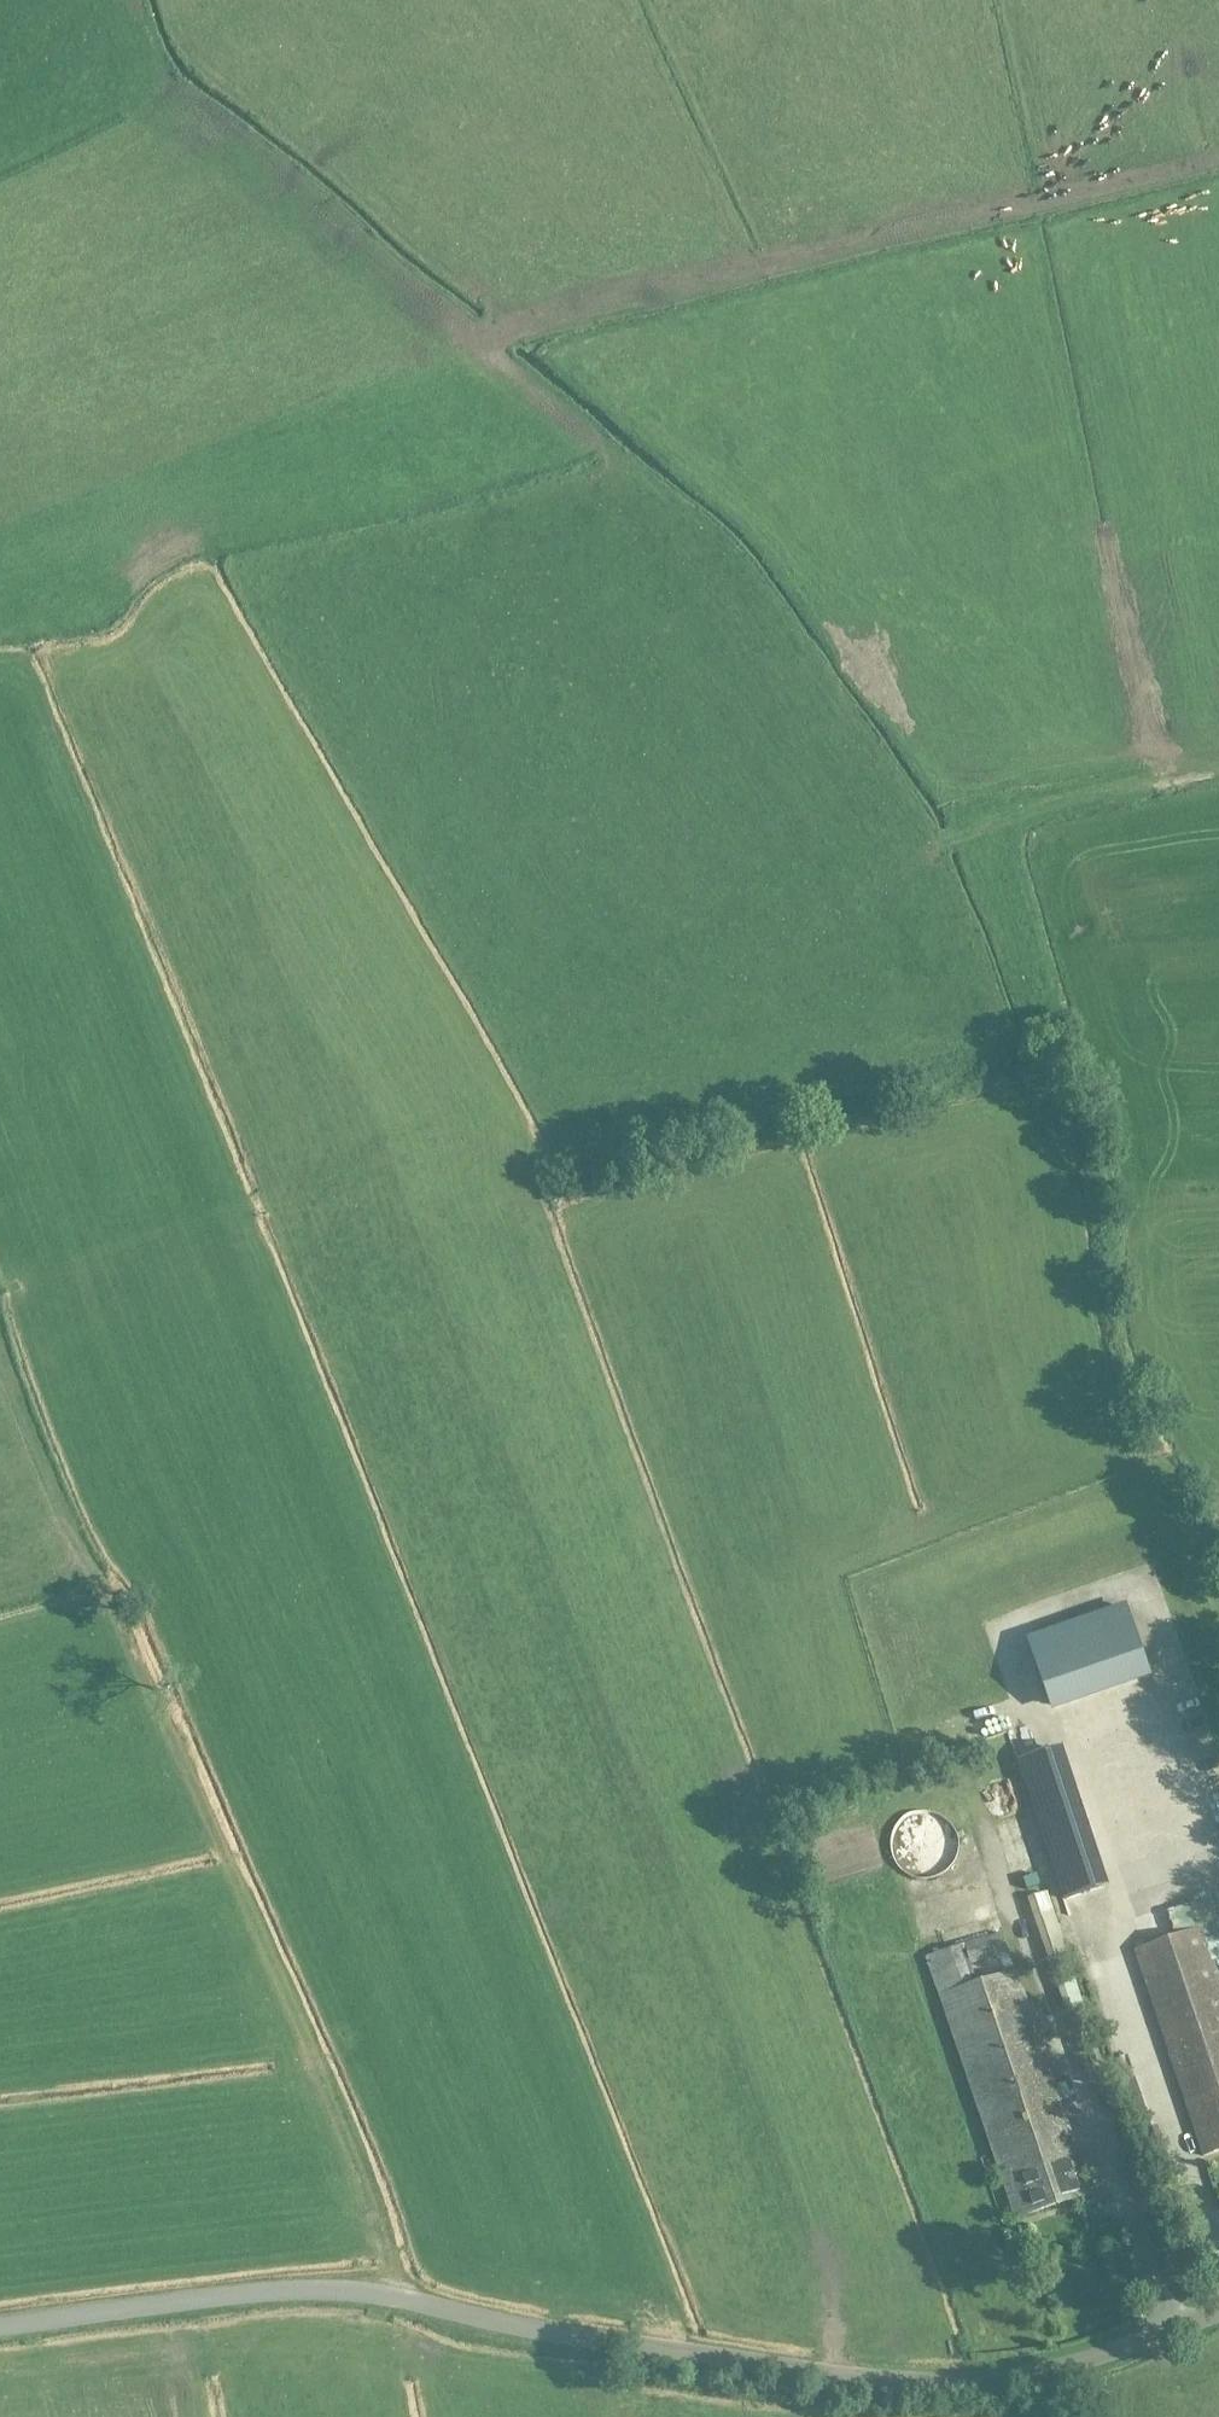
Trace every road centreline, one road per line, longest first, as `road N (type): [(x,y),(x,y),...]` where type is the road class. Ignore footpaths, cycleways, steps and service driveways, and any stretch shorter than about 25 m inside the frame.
road 1 (unclassified): [(1218,2309),(1061,2364),(958,2382),(822,2375),(652,2350),(327,2289),(0,2331)]
road 2 (track): [(1218,161),(496,337)]
road 3 (track): [(761,621),(931,845),(1172,778),(1218,777)]

